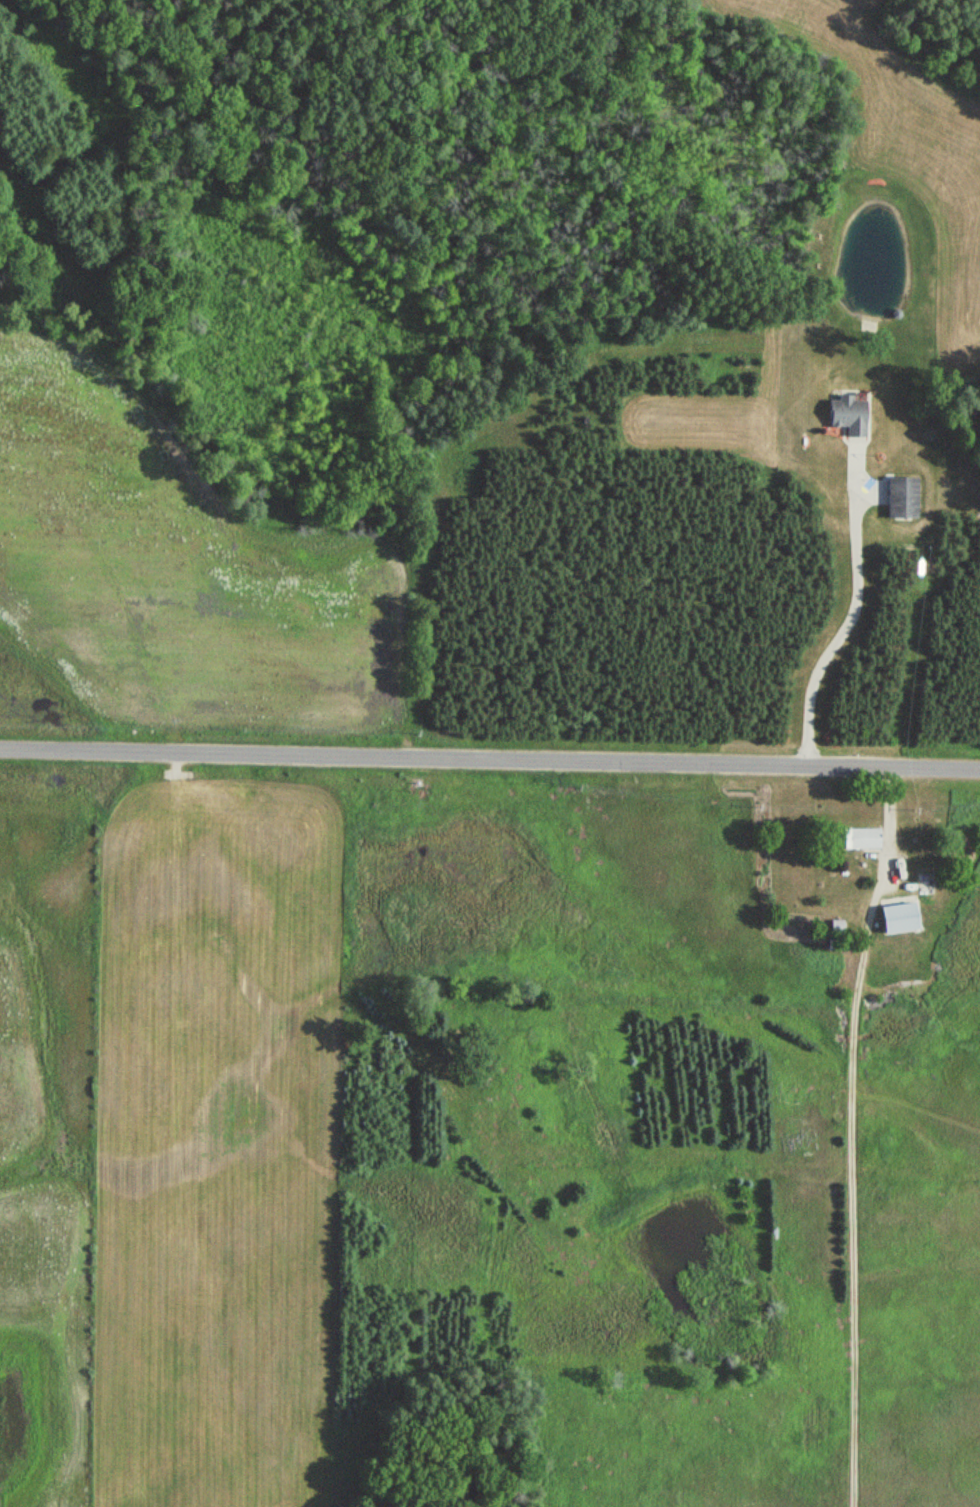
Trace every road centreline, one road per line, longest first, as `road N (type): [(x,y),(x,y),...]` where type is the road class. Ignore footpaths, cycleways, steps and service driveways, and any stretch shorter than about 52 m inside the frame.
road 1 (residential): [(979,767),(0,746)]

